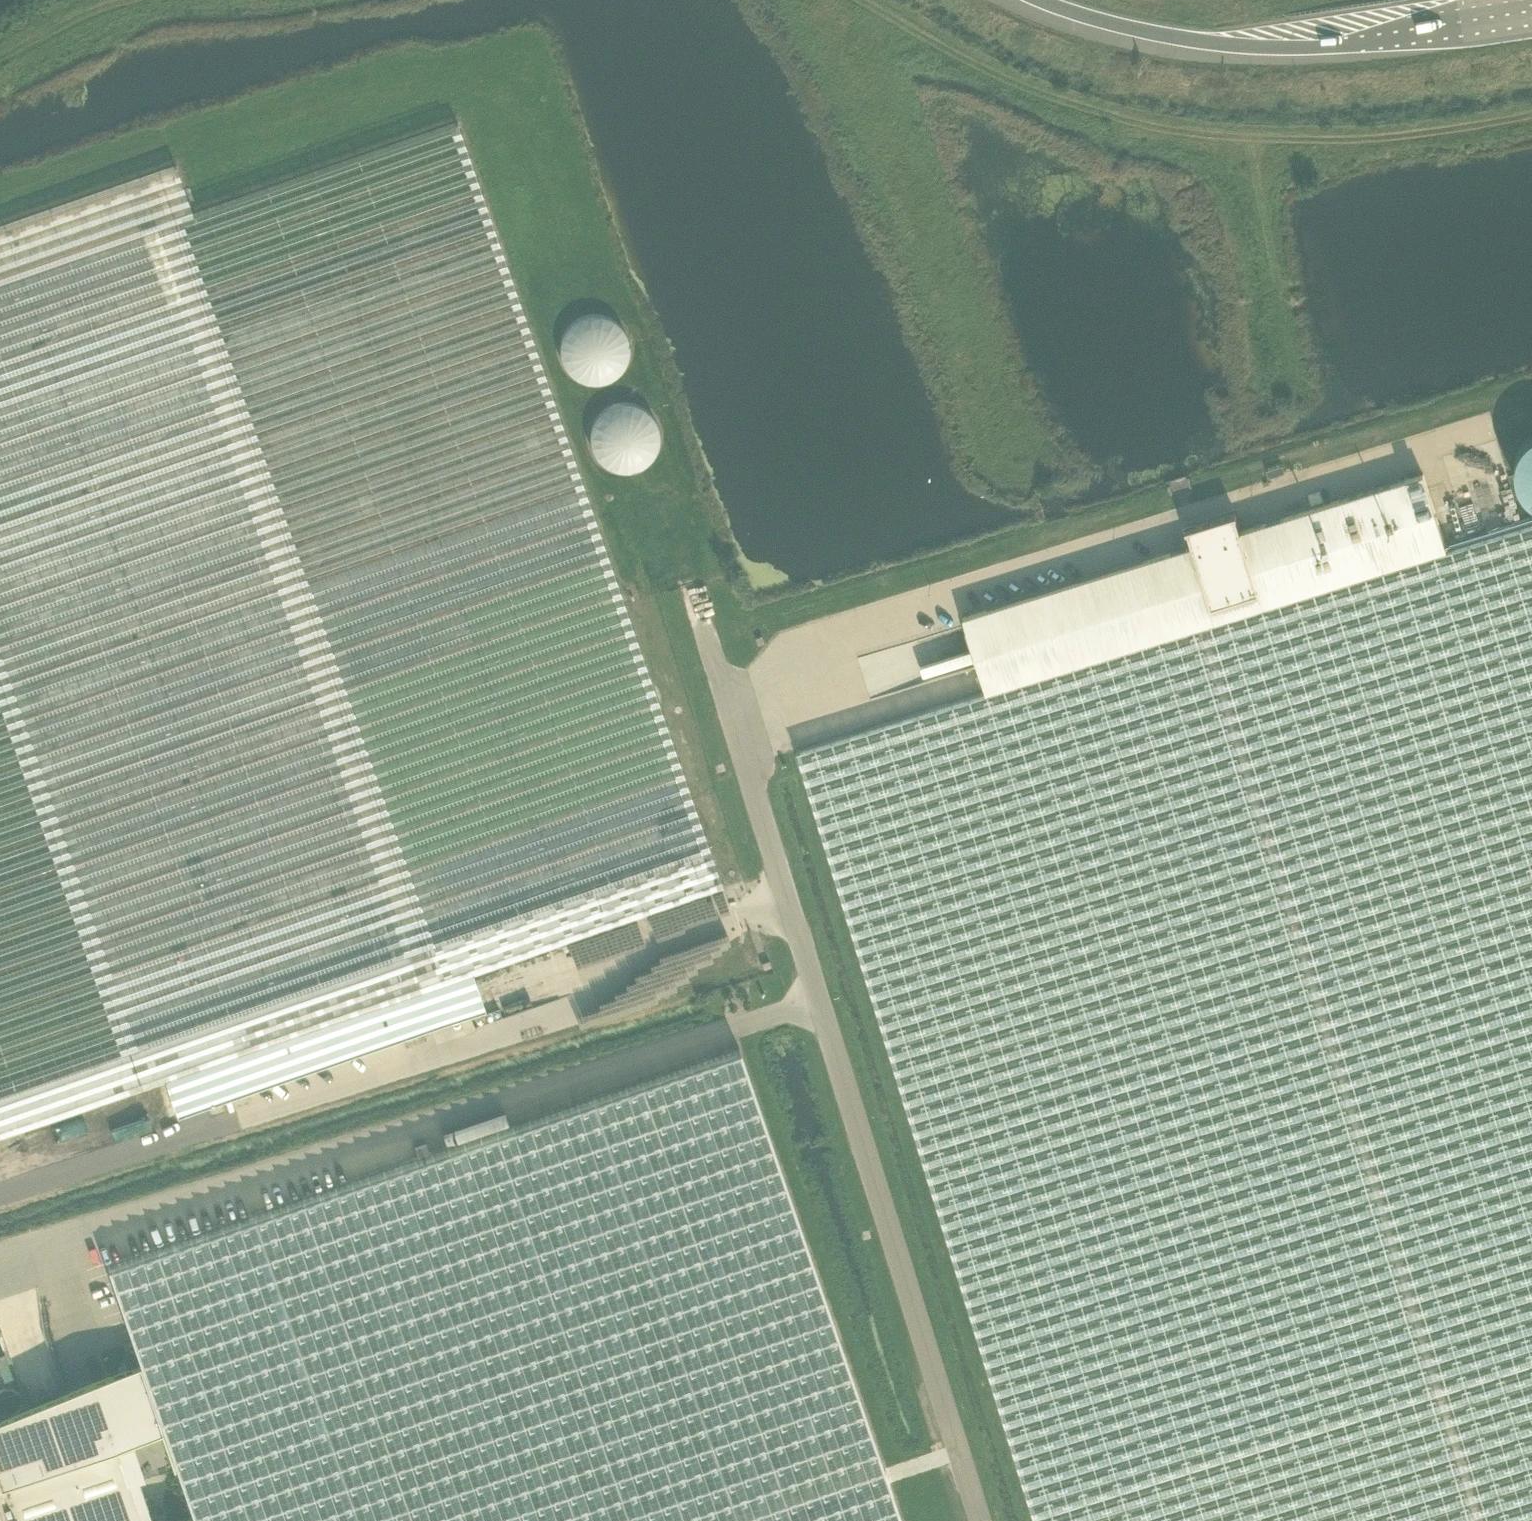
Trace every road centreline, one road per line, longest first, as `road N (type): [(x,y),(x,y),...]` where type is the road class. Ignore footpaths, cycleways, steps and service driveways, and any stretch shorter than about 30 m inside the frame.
road 1 (unclassified): [(986,1520),(691,598)]
road 2 (track): [(864,0),(1006,78),(1115,116),(1275,141),(1531,118)]
road 3 (motorway): [(1041,0),(1136,29),(1263,44),(1531,10)]
road 4 (track): [(0,60),(136,0)]

